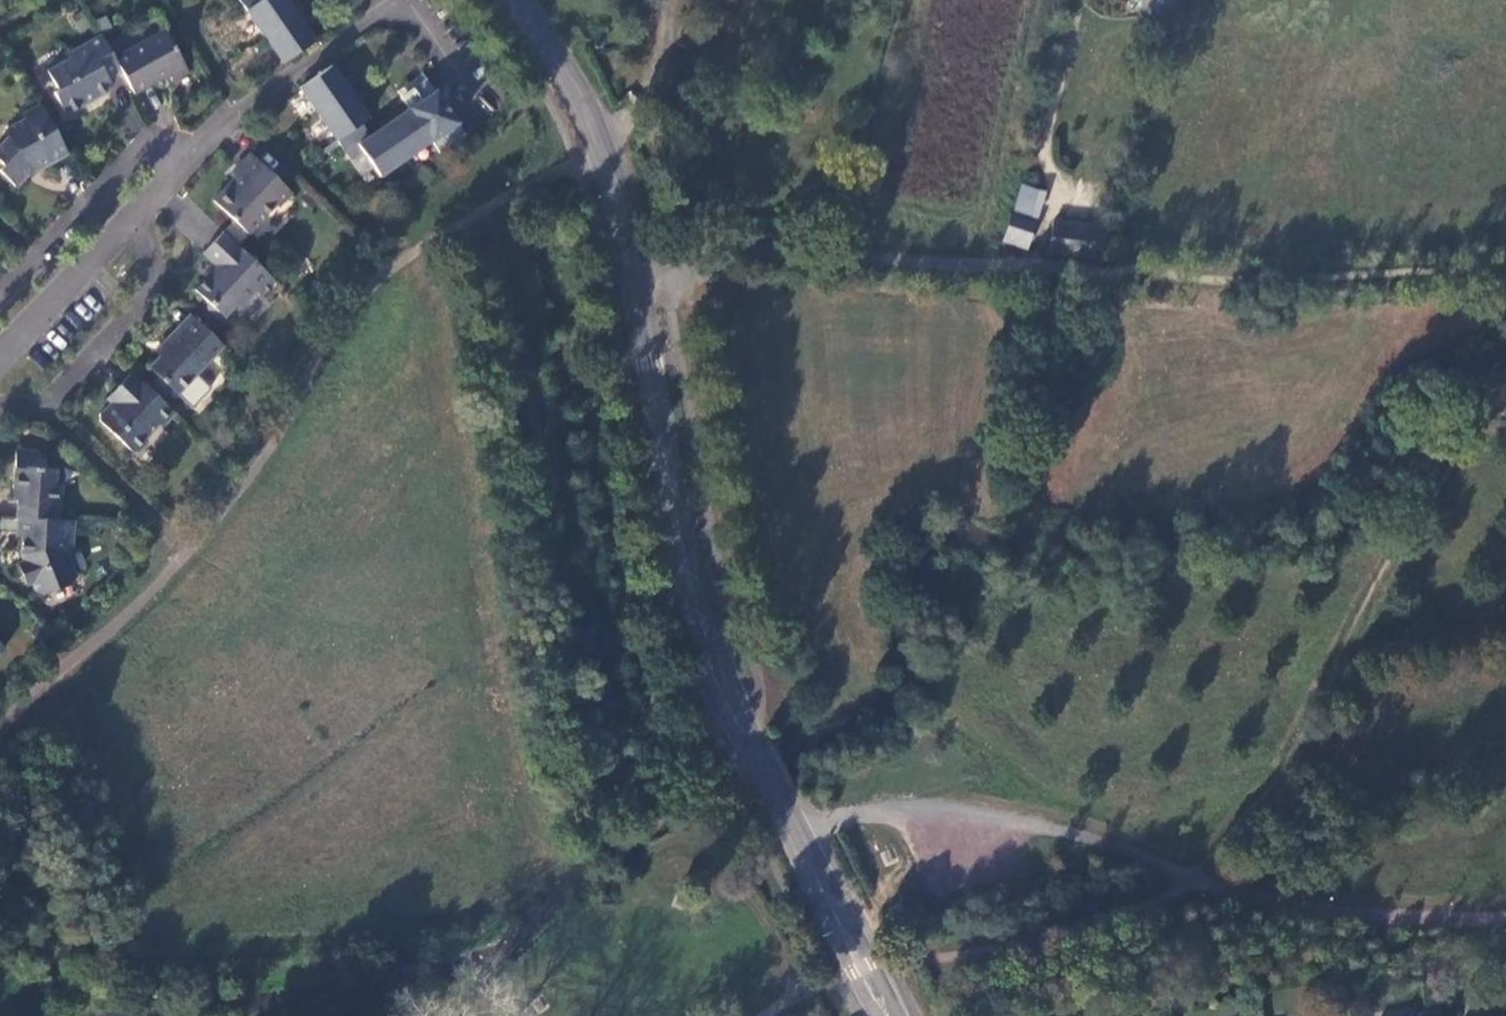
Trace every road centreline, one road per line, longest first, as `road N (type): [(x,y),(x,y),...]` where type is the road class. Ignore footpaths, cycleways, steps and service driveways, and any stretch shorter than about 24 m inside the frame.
road 1 (tertiary): [(879,1015),(725,704),(608,157),(553,48),(517,0)]
road 2 (residential): [(157,187),(151,300),(87,376),(0,409)]
road 3 (residential): [(0,348),(71,265),(157,187)]
road 4 (residential): [(157,187),(114,189),(28,255),(0,287)]
road 5 (residential): [(157,187),(274,87)]

